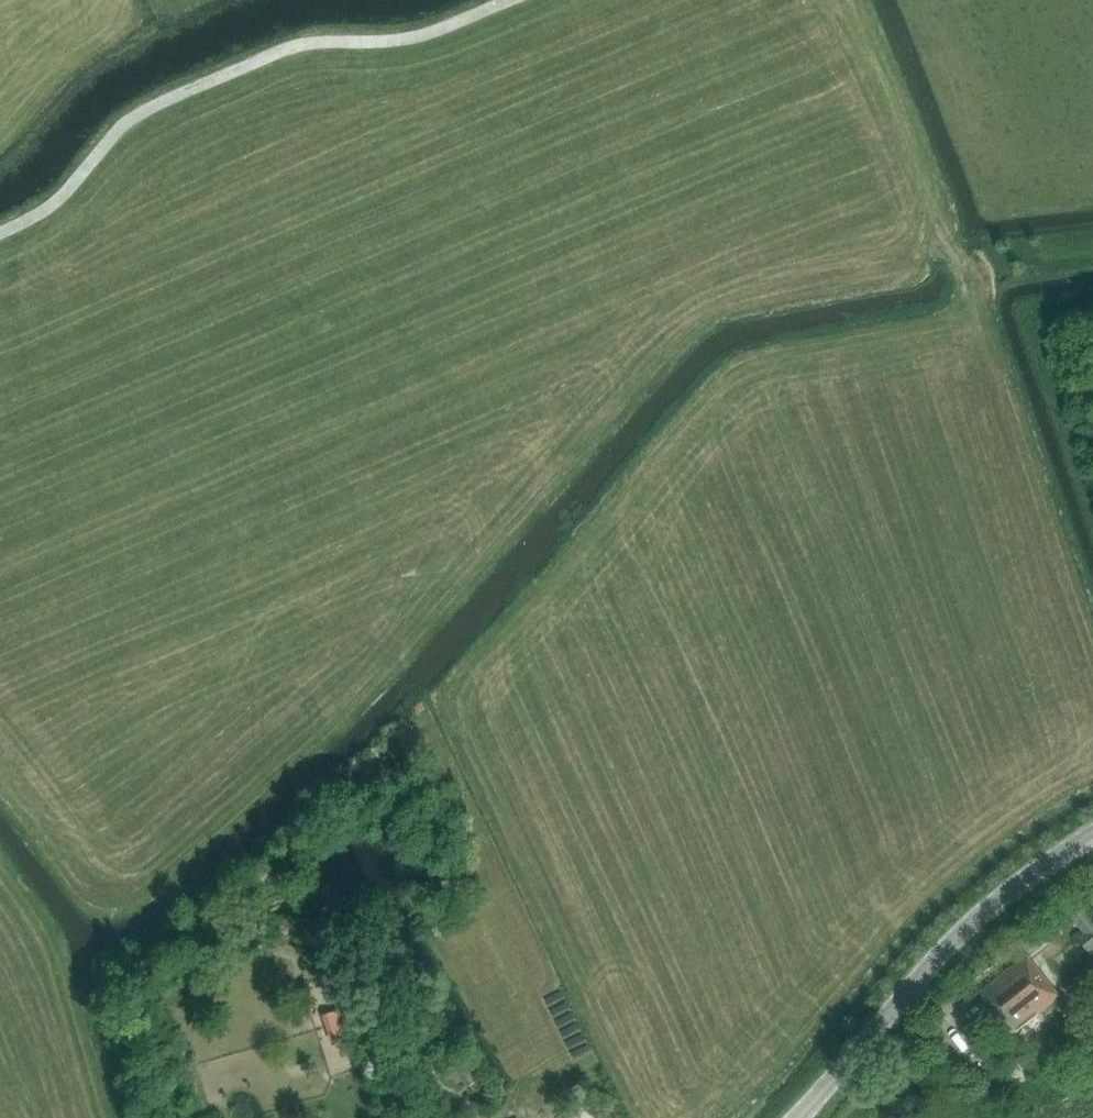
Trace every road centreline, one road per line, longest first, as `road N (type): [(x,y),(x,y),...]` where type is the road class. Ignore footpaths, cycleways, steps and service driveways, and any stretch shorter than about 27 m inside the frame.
road 1 (unclassified): [(0,243),(57,212),(135,133),(246,69),(293,54),(419,44),(529,0)]
road 2 (tertiary): [(797,1117),(950,944),(1011,888),(1092,834)]

